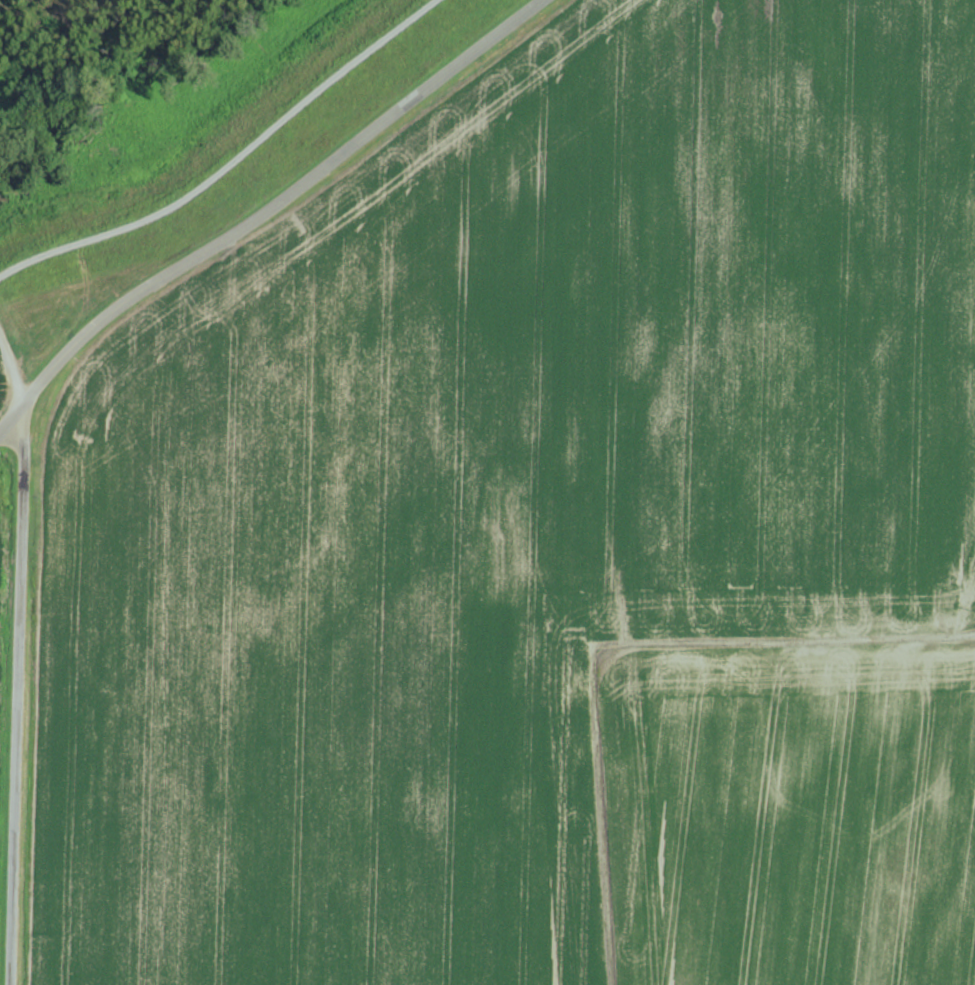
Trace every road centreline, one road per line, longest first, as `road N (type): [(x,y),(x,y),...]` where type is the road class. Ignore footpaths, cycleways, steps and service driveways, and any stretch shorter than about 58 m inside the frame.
road 1 (tertiary): [(631,0),(426,150),(58,362),(26,399)]
road 2 (residential): [(53,984),(66,543),(26,399)]

